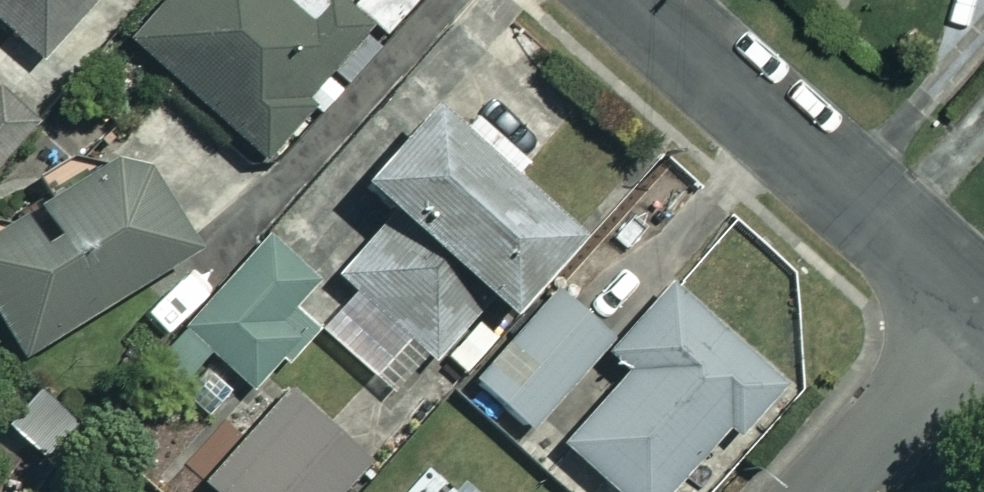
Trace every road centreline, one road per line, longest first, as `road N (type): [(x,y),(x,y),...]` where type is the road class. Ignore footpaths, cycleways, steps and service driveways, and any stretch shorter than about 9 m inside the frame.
road 1 (residential): [(979,306),(635,0)]
road 2 (residential): [(816,491),(979,306)]

